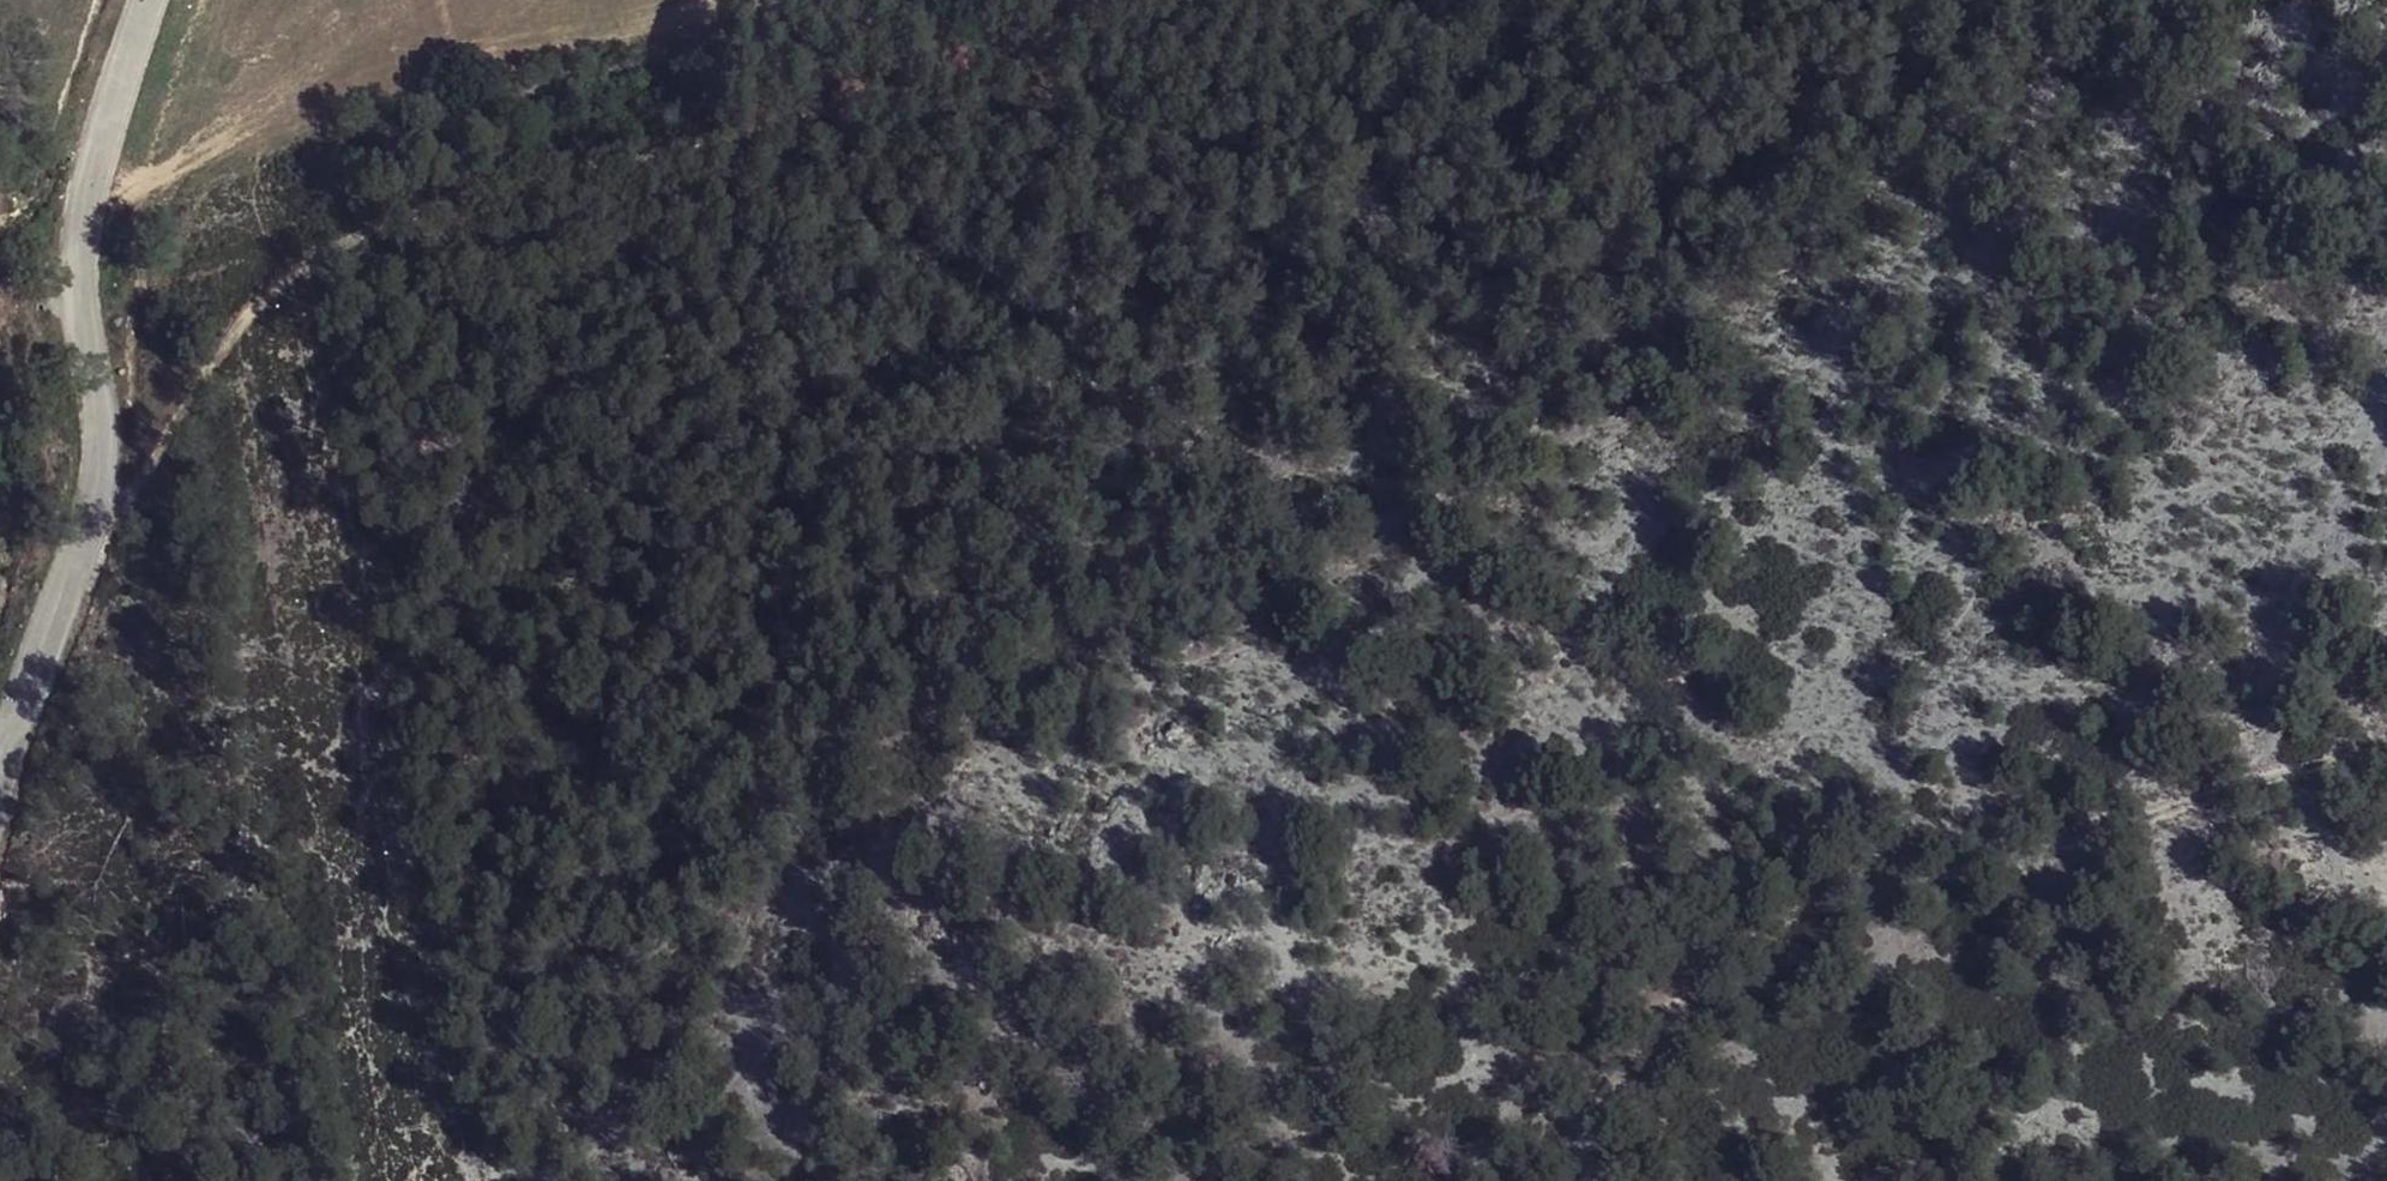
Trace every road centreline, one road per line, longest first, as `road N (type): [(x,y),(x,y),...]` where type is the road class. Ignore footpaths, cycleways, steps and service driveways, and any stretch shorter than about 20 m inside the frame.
road 1 (unclassified): [(0,818),(82,596),(97,85),(141,0)]
road 2 (track): [(0,242),(88,323)]

